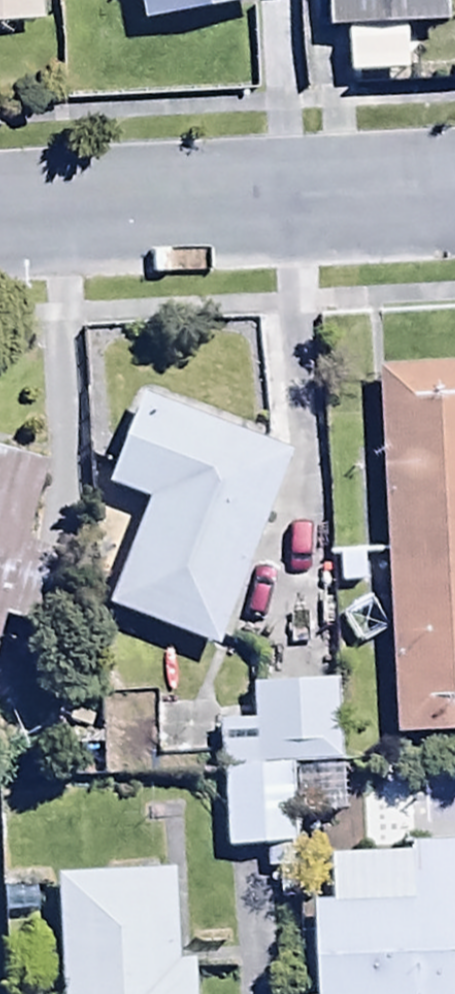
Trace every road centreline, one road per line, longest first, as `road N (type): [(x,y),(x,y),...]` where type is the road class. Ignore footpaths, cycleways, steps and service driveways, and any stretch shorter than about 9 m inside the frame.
road 1 (residential): [(0,216),(454,192)]

